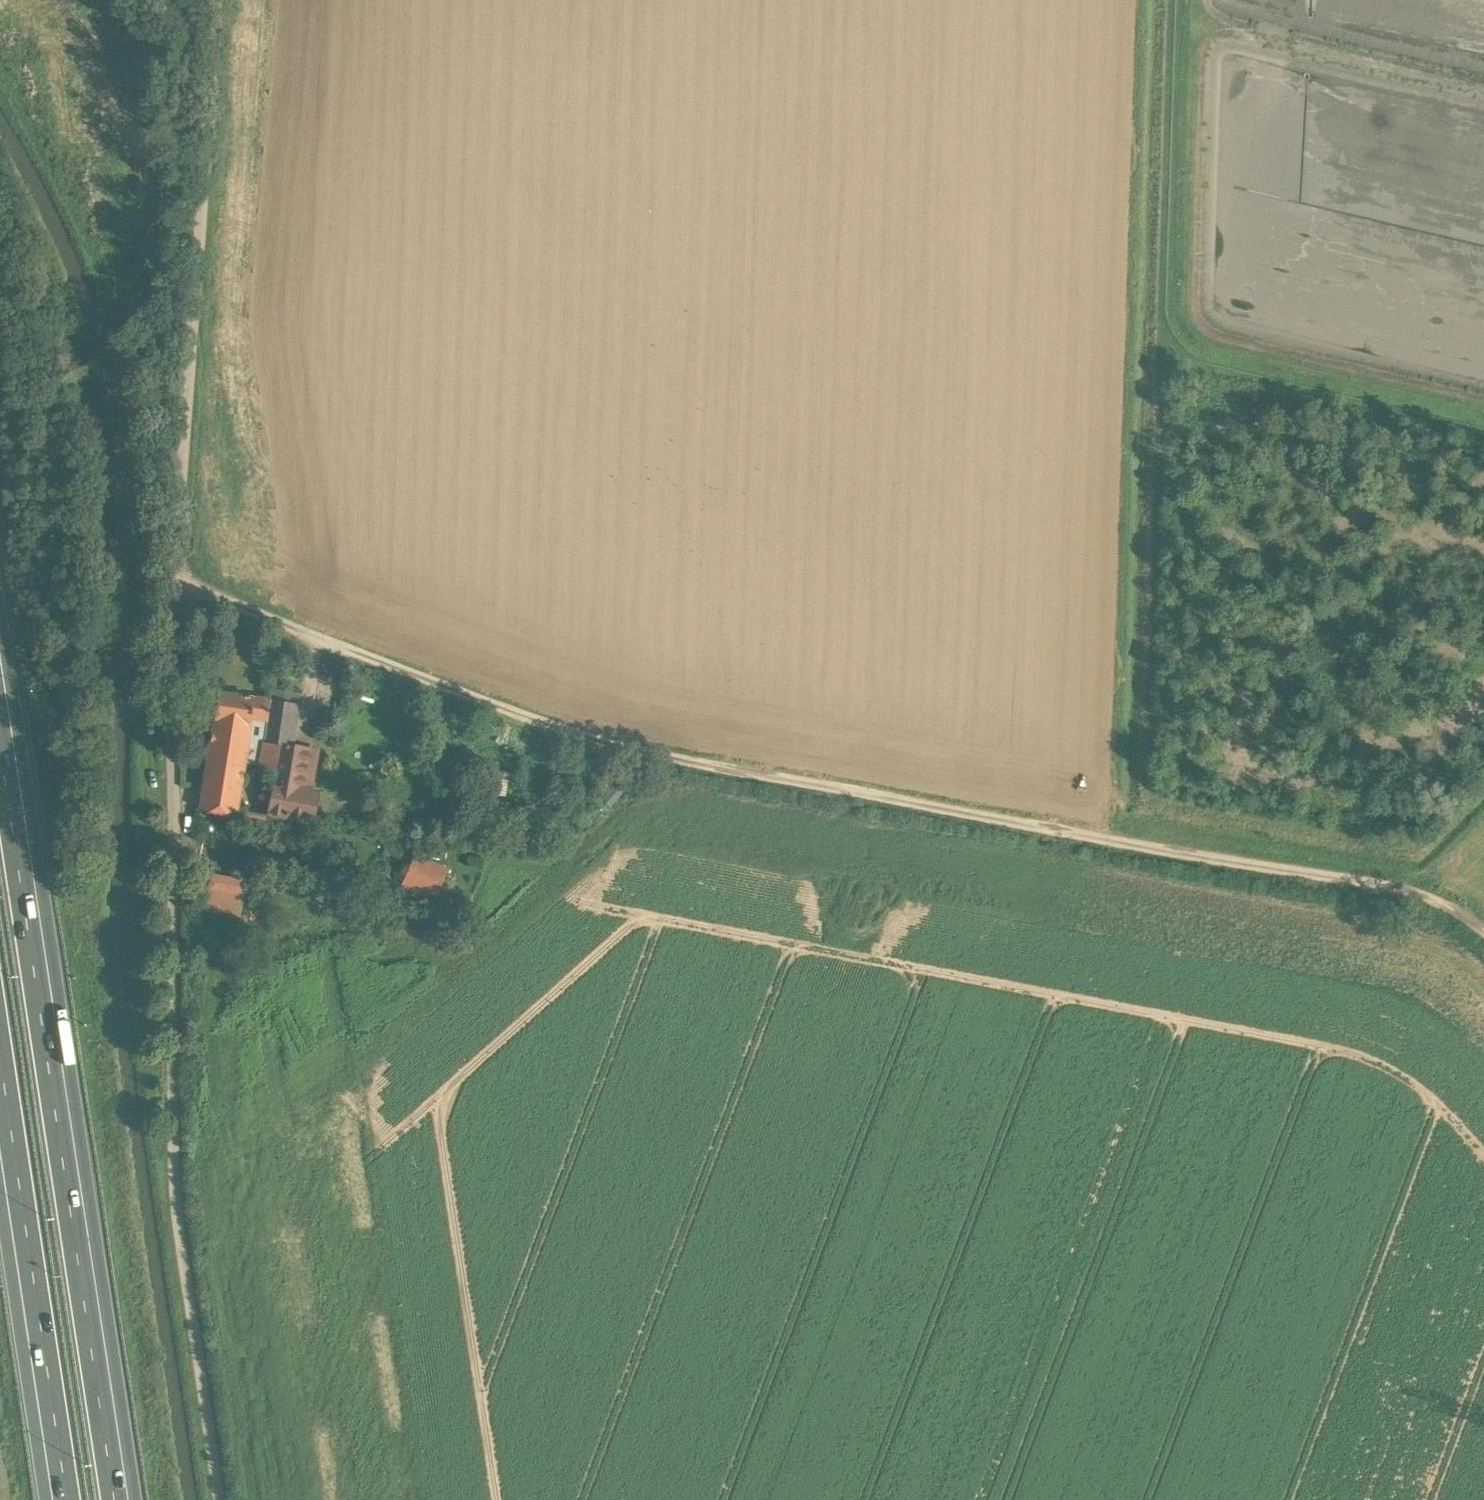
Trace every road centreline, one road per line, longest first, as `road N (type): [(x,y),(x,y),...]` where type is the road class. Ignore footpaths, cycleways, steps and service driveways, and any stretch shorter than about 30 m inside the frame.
road 1 (track): [(213,1499),(176,1236),(169,1102),(170,680),(195,324),(82,104),(56,0)]
road 2 (unclassified): [(409,1499),(198,140),(221,0)]
road 3 (track): [(1483,933),(1441,902),(1397,892),(1213,872),(818,785),(609,752),(275,625)]
road 4 (motorway): [(123,1499),(0,695)]
road 5 (motorway): [(0,1101),(62,1499)]

